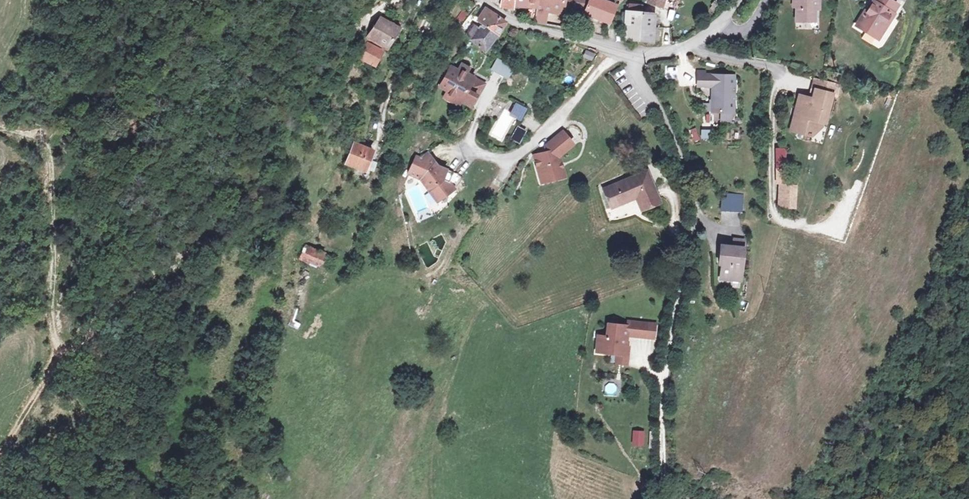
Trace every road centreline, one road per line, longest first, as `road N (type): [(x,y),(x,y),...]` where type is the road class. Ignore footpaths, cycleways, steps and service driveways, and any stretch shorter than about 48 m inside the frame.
road 1 (track): [(0,456),(53,369),(178,268),(321,69),(396,0)]
road 2 (unclassified): [(624,50),(694,197),(667,366)]
road 3 (track): [(312,305),(375,273),(434,279),(512,161)]
road 4 (unclassified): [(688,46),(774,65),(773,194)]
road 5 (residential): [(612,48),(512,161),(464,148)]
road 6 (track): [(372,139),(436,0)]
road 7 (unclassified): [(612,48),(519,24),(485,0)]
road 8 (track): [(667,366),(665,498)]

